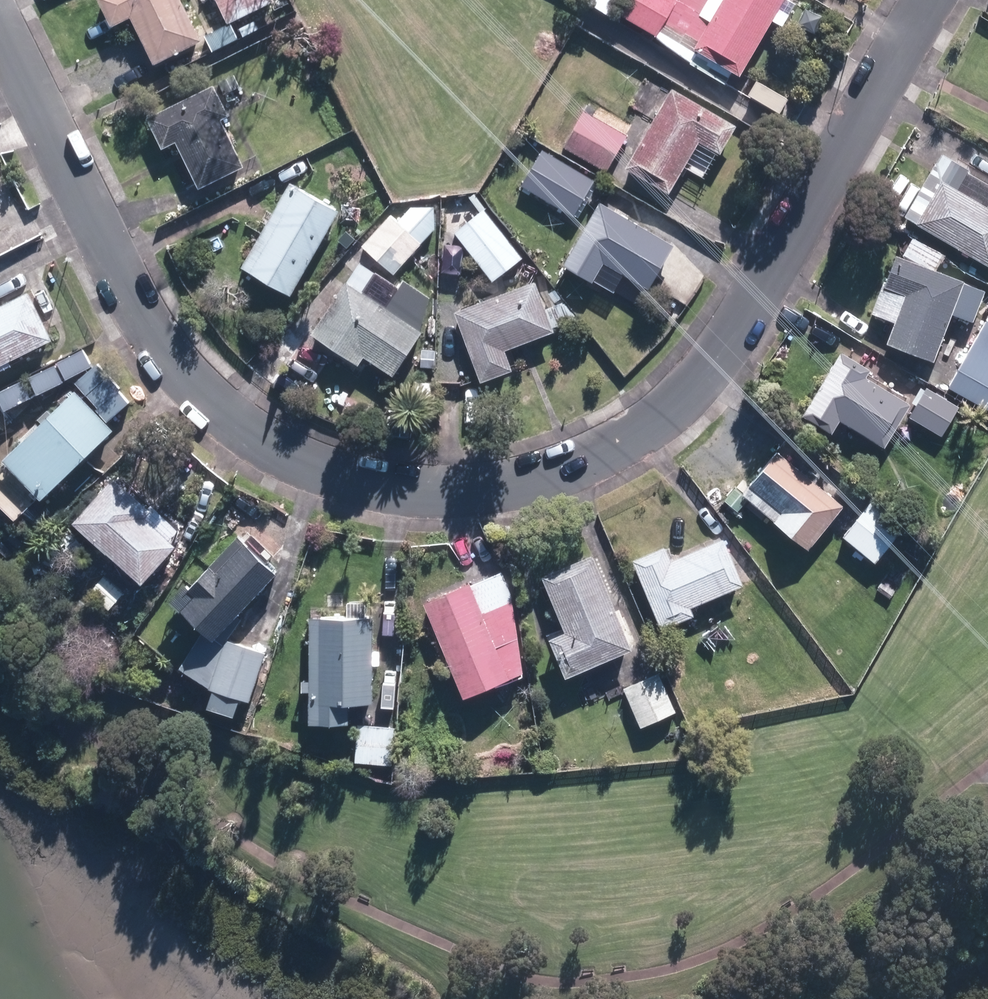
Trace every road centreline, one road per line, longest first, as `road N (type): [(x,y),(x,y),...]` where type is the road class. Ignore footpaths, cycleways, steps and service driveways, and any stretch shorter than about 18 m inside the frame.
road 1 (residential): [(0,30),(149,326),(180,372),(235,423),(289,456),(382,489),(461,494),(574,473),(662,418),(698,381),(925,0)]

